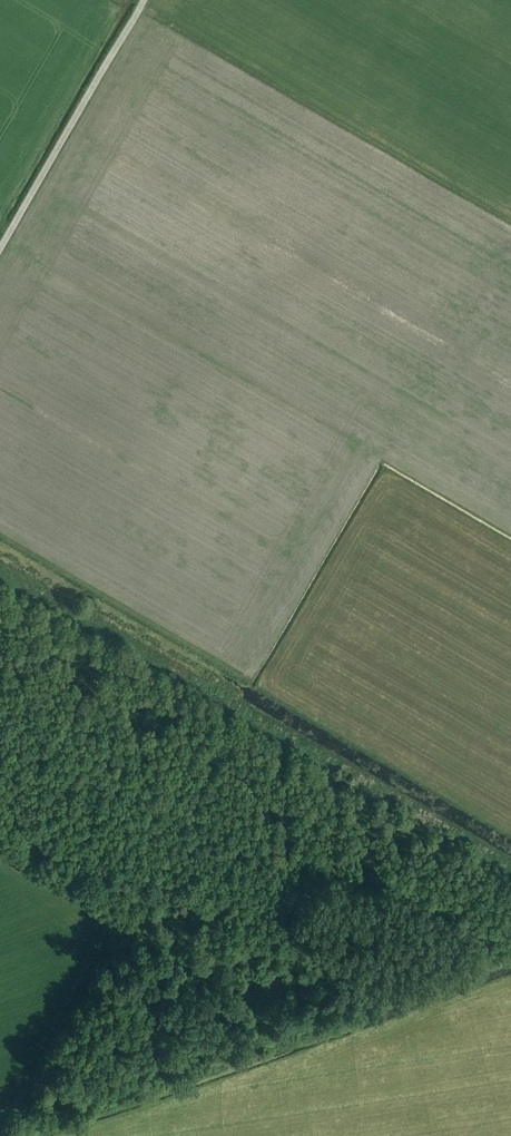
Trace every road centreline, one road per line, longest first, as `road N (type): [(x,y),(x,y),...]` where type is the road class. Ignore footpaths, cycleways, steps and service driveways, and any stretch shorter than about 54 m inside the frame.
road 1 (track): [(0,249),(143,0)]

